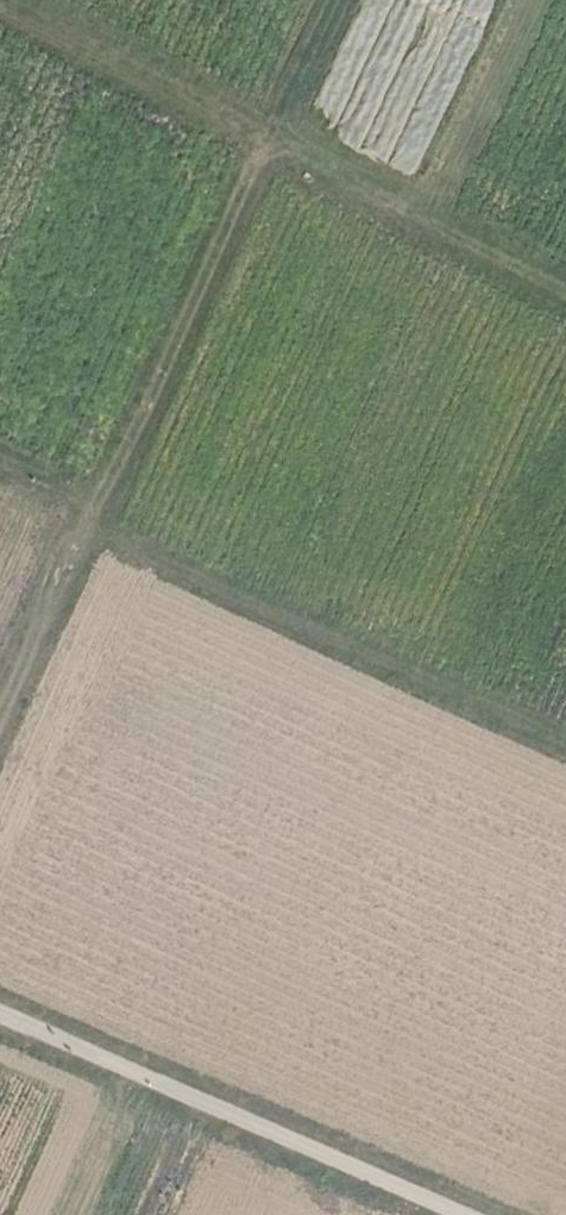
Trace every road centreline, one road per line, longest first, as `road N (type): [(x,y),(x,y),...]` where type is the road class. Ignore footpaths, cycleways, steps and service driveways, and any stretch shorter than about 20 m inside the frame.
road 1 (track): [(0,746),(269,142)]
road 2 (track): [(565,293),(1,0)]
road 3 (track): [(565,745),(93,537)]
road 4 (track): [(0,1011),(456,1214)]

